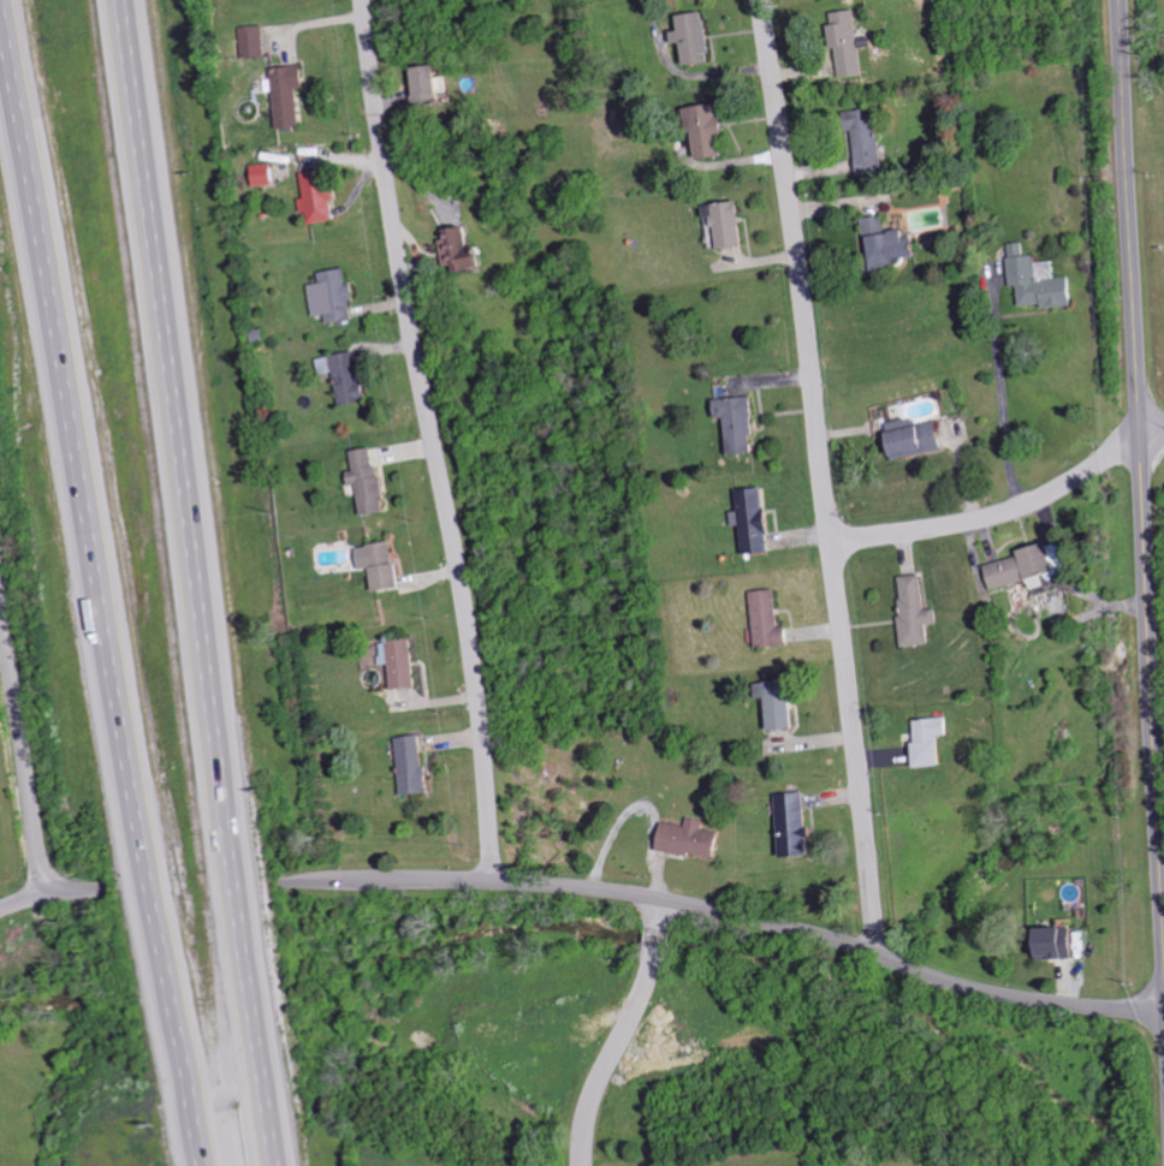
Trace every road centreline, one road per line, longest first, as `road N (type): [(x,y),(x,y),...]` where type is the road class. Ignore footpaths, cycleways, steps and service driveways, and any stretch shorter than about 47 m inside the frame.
road 1 (motorway): [(0,7),(204,1165)]
road 2 (motorway): [(276,1165),(120,0)]
road 3 (residential): [(878,952),(760,0)]
road 4 (primary): [(1163,958),(1119,0)]
road 5 (residential): [(1163,1007),(1019,997),(791,926),(604,887),(494,876),(278,880)]
road 6 (residential): [(367,0),(403,262),(470,614),(494,876)]
road 7 (residential): [(831,545),(1020,505),(1139,438)]
road 8 (residential): [(43,890),(0,600)]
road 9 (residential): [(664,897),(651,980),(590,1107),(585,1165)]

